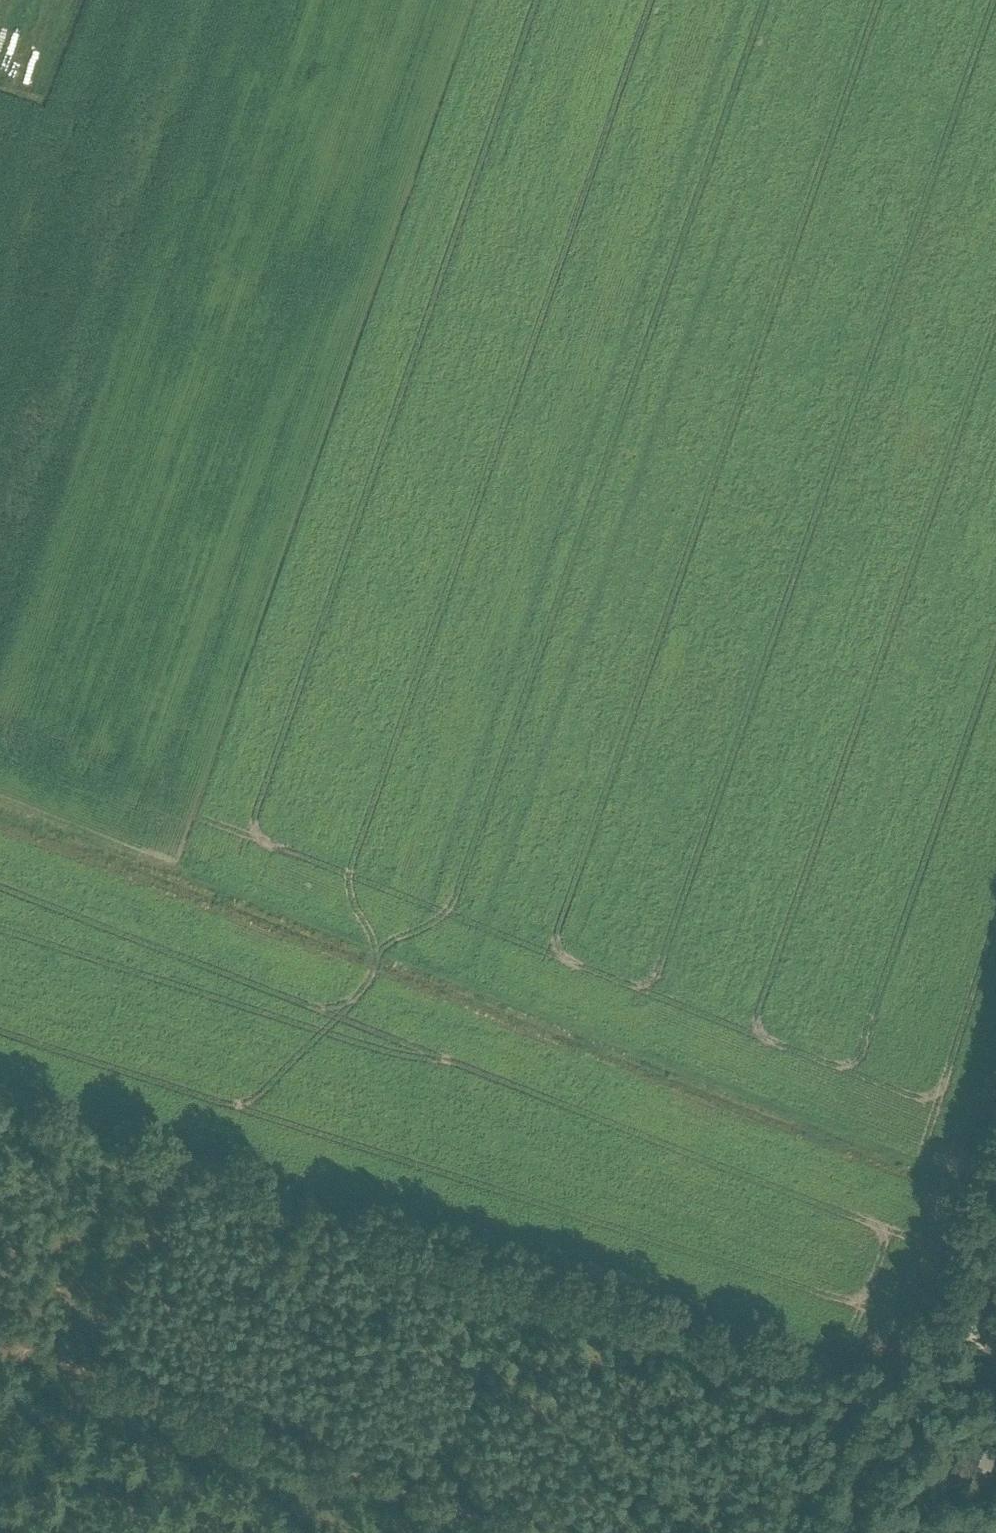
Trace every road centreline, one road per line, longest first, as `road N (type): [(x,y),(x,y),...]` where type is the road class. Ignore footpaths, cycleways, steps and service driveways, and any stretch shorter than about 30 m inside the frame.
road 1 (track): [(828,1532),(902,1388)]

